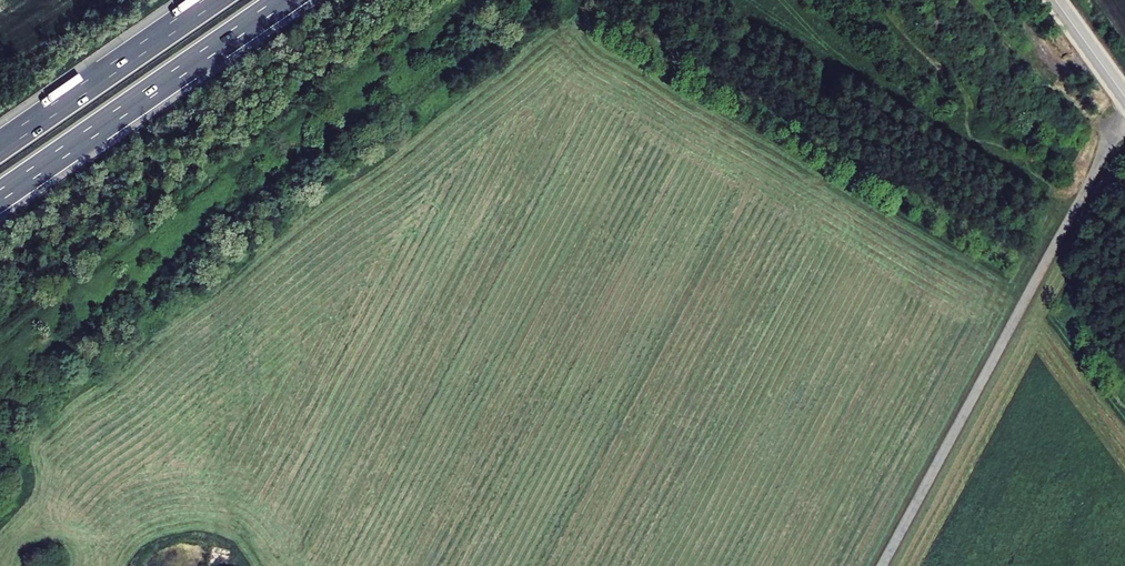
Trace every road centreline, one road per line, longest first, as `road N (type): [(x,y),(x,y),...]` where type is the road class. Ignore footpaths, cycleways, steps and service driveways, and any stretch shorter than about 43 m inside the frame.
road 1 (motorway): [(0,195),(285,0)]
road 2 (motorway): [(212,0),(0,146)]
road 3 (tertiary): [(1054,0),(1124,98)]

